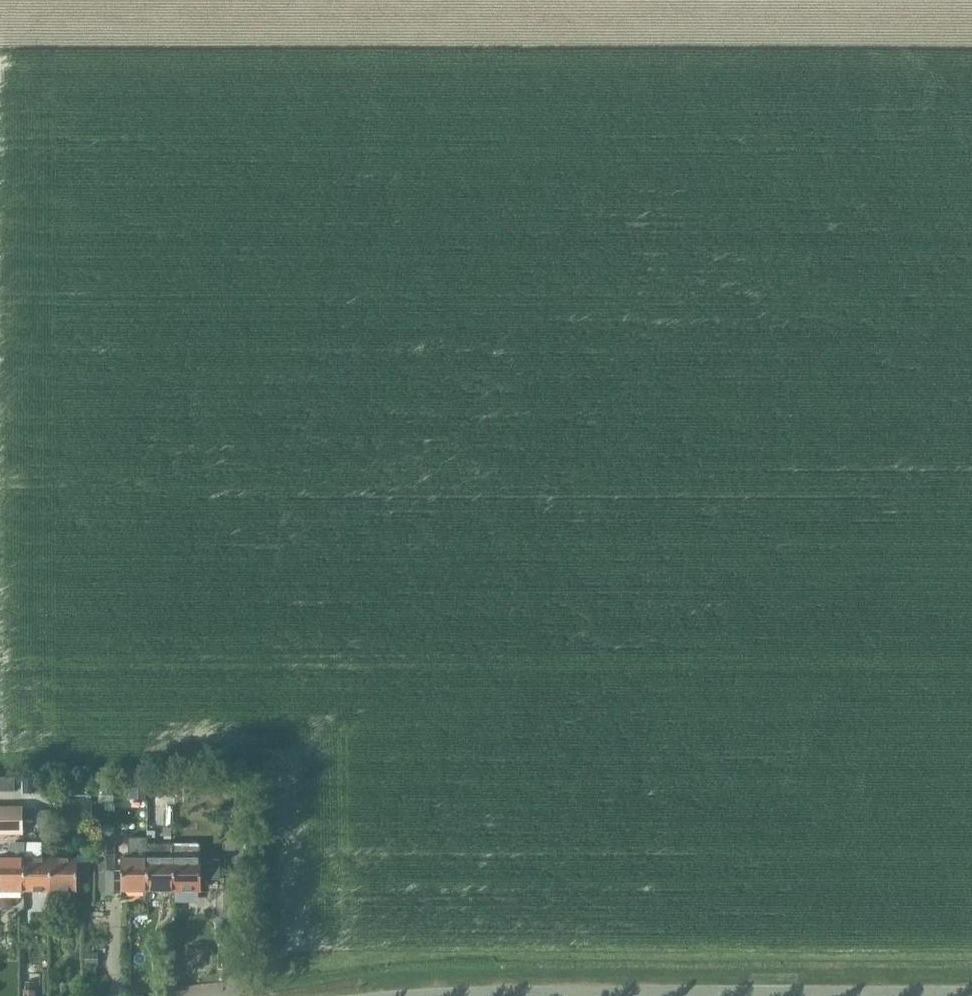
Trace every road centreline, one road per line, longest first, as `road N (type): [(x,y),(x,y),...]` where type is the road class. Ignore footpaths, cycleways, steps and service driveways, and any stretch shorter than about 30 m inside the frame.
road 1 (unclassified): [(428,995),(971,994)]

